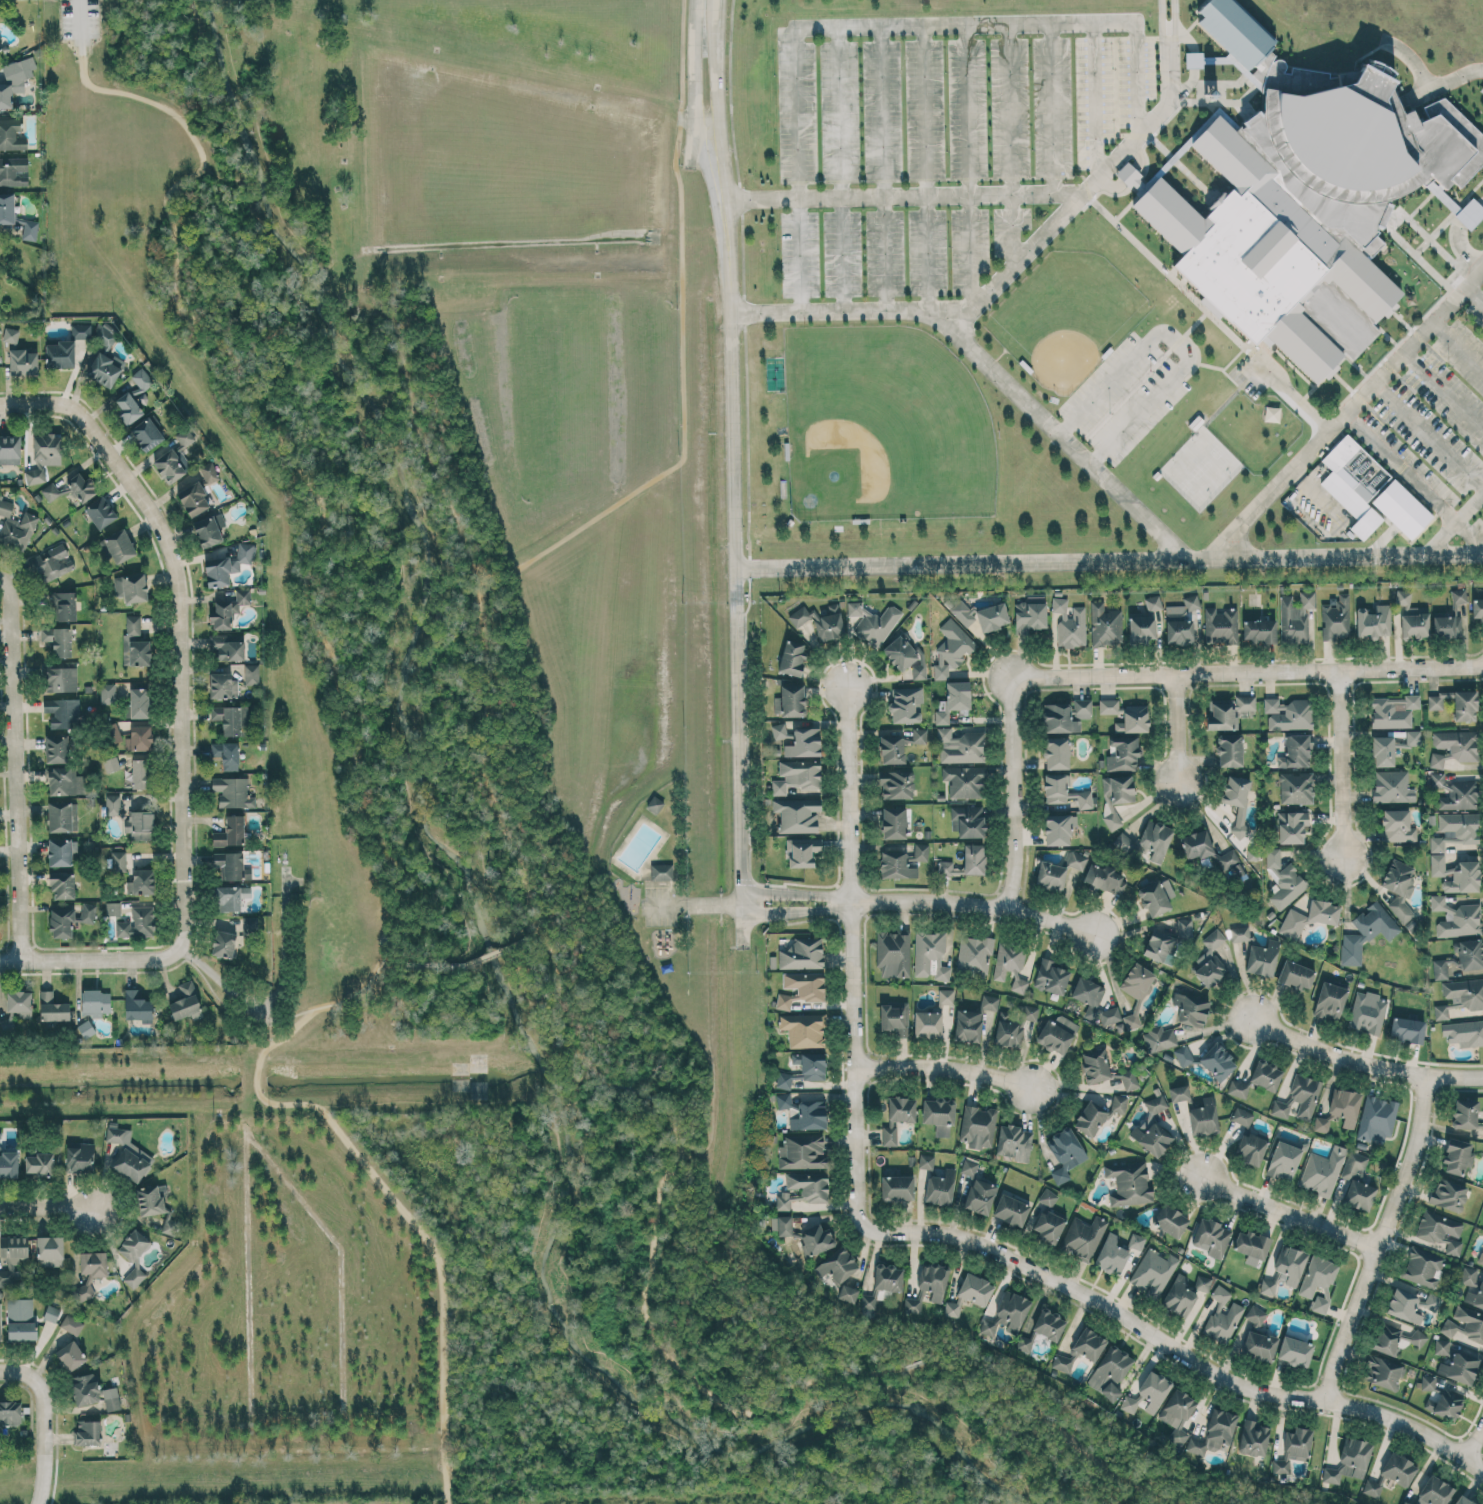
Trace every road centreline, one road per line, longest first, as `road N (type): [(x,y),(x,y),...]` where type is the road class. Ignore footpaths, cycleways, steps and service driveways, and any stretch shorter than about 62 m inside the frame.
road 1 (tertiary): [(743,947),(731,316),(723,202),(708,134)]
road 2 (residential): [(872,1228),(976,1241),(1099,1301),(1231,1381),(1380,1414),(1482,1469)]
road 3 (residential): [(66,397),(85,410),(168,533),(178,581),(185,931),(177,945)]
road 4 (residential): [(846,678),(857,1207),(872,1228)]
road 5 (residential): [(1011,680),(1482,666)]
road 6 (residential): [(10,567),(18,959)]
road 7 (residential): [(1322,1399),(1419,1118),(1423,1075)]
road 8 (residential): [(851,900),(1006,907),(1103,934)]
road 9 (residential): [(1006,907),(1014,871),(1011,680)]
road 10 (residential): [(1200,1175),(1375,1248)]
road 11 (residential): [(1339,670),(1344,859)]
road 12 (residential): [(1248,1017),(1335,1055),(1423,1075)]
road 13 (residential): [(855,1066),(958,1070),(1034,1089)]
road 14 (residential): [(0,959),(154,957),(177,945)]
road 15 (residential): [(38,1503),(41,1381),(0,1370)]
road 16 (tertiary): [(692,0),(690,108),(708,134)]
road 17 (tertiary): [(708,134),(719,110),(718,0)]

